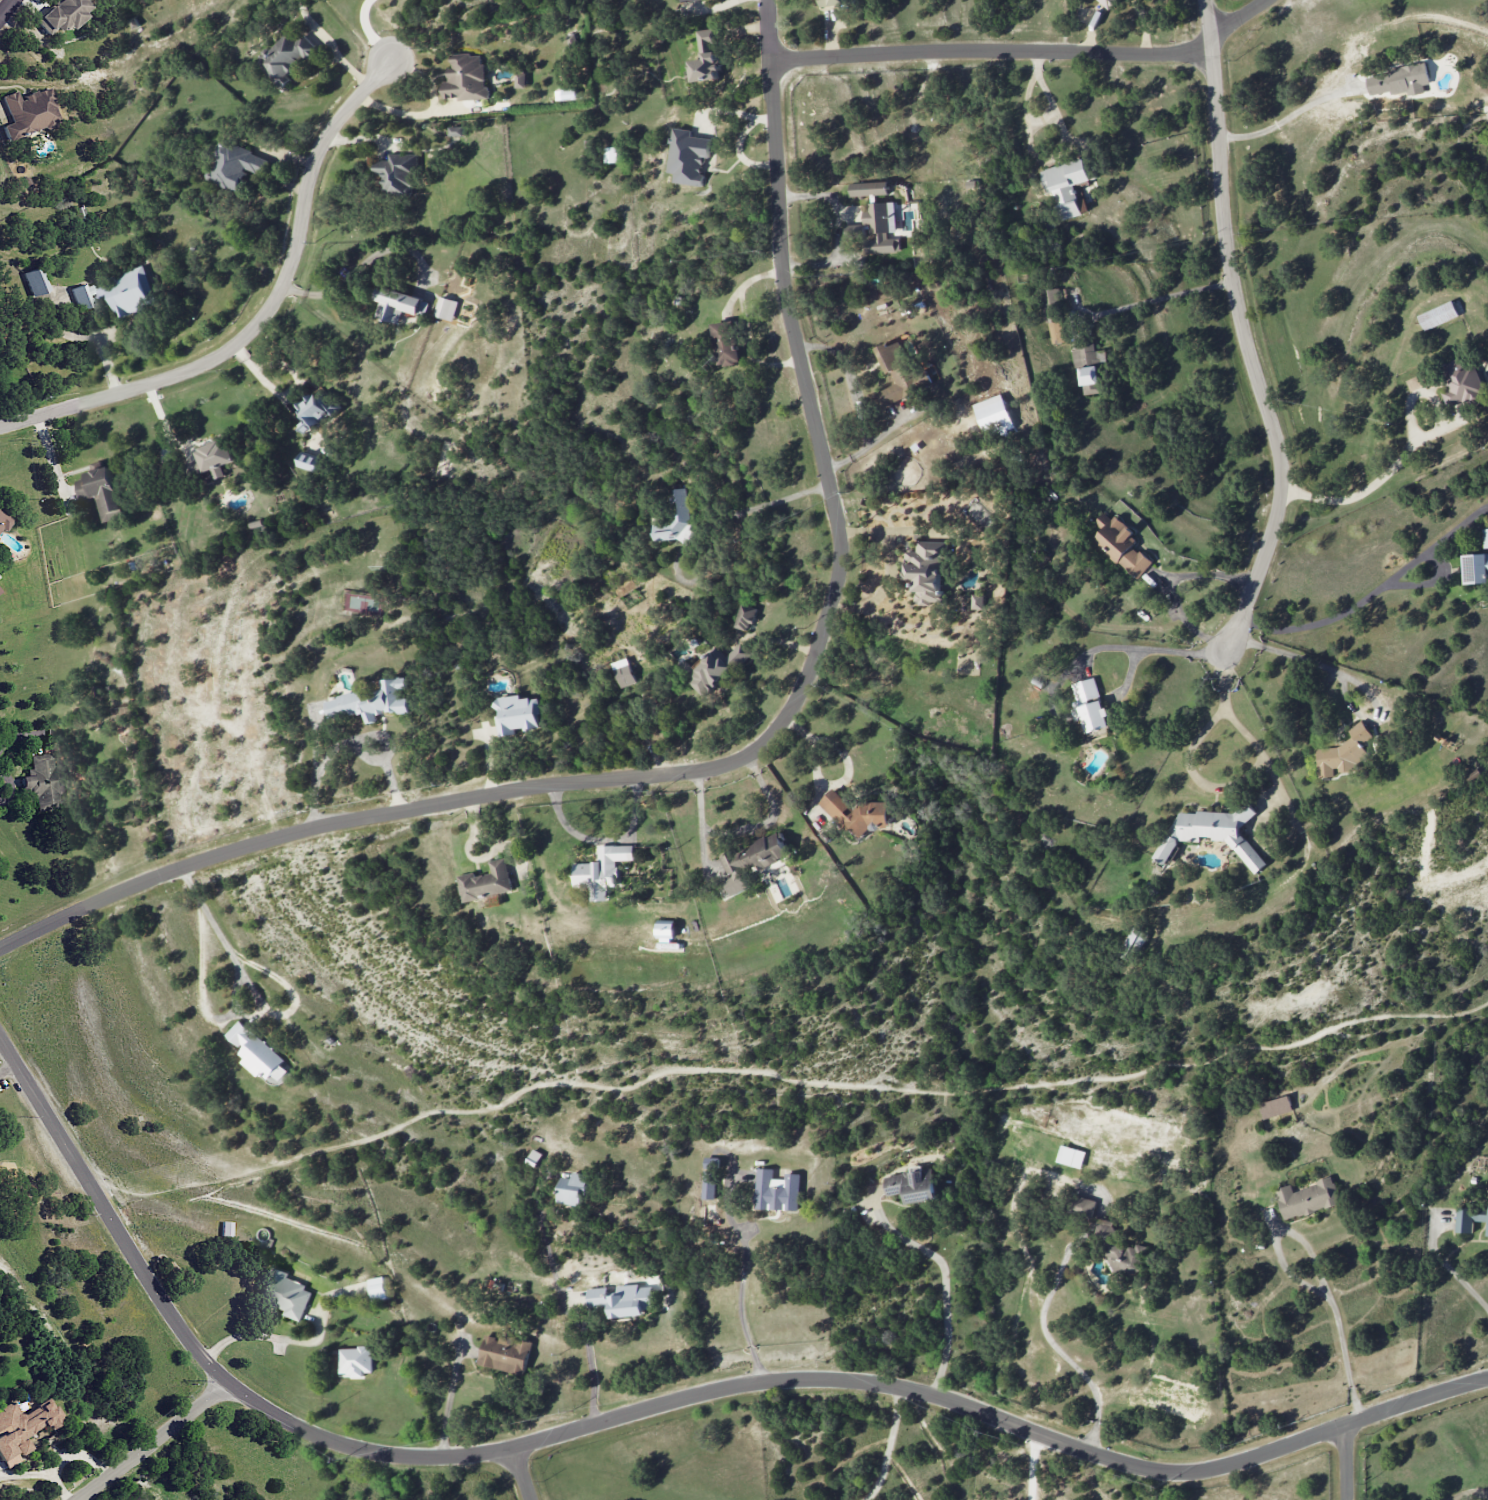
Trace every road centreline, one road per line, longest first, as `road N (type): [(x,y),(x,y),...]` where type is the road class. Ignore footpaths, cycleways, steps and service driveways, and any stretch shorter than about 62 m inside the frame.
road 1 (residential): [(1487,1379),(1194,1471),(1152,1471),(919,1391),(821,1379),(723,1387),(487,1454),(415,1458),(357,1449),(299,1429),(226,1383),(177,1325),(0,1039)]
road 2 (residential): [(0,949),(130,888),(264,843),(552,785),(699,771),(752,753),(782,724),(811,672),(844,555),(784,276),(768,0)]
road 3 (residential): [(1206,0),(1226,235),(1284,486),(1272,539),(1224,649)]
road 4 (residential): [(0,427),(196,369),(256,330),(295,269),(324,142),(394,55)]
road 5 (residential): [(772,59),(1189,53),(1269,0)]
road 6 (residential): [(78,1499),(226,1383)]

